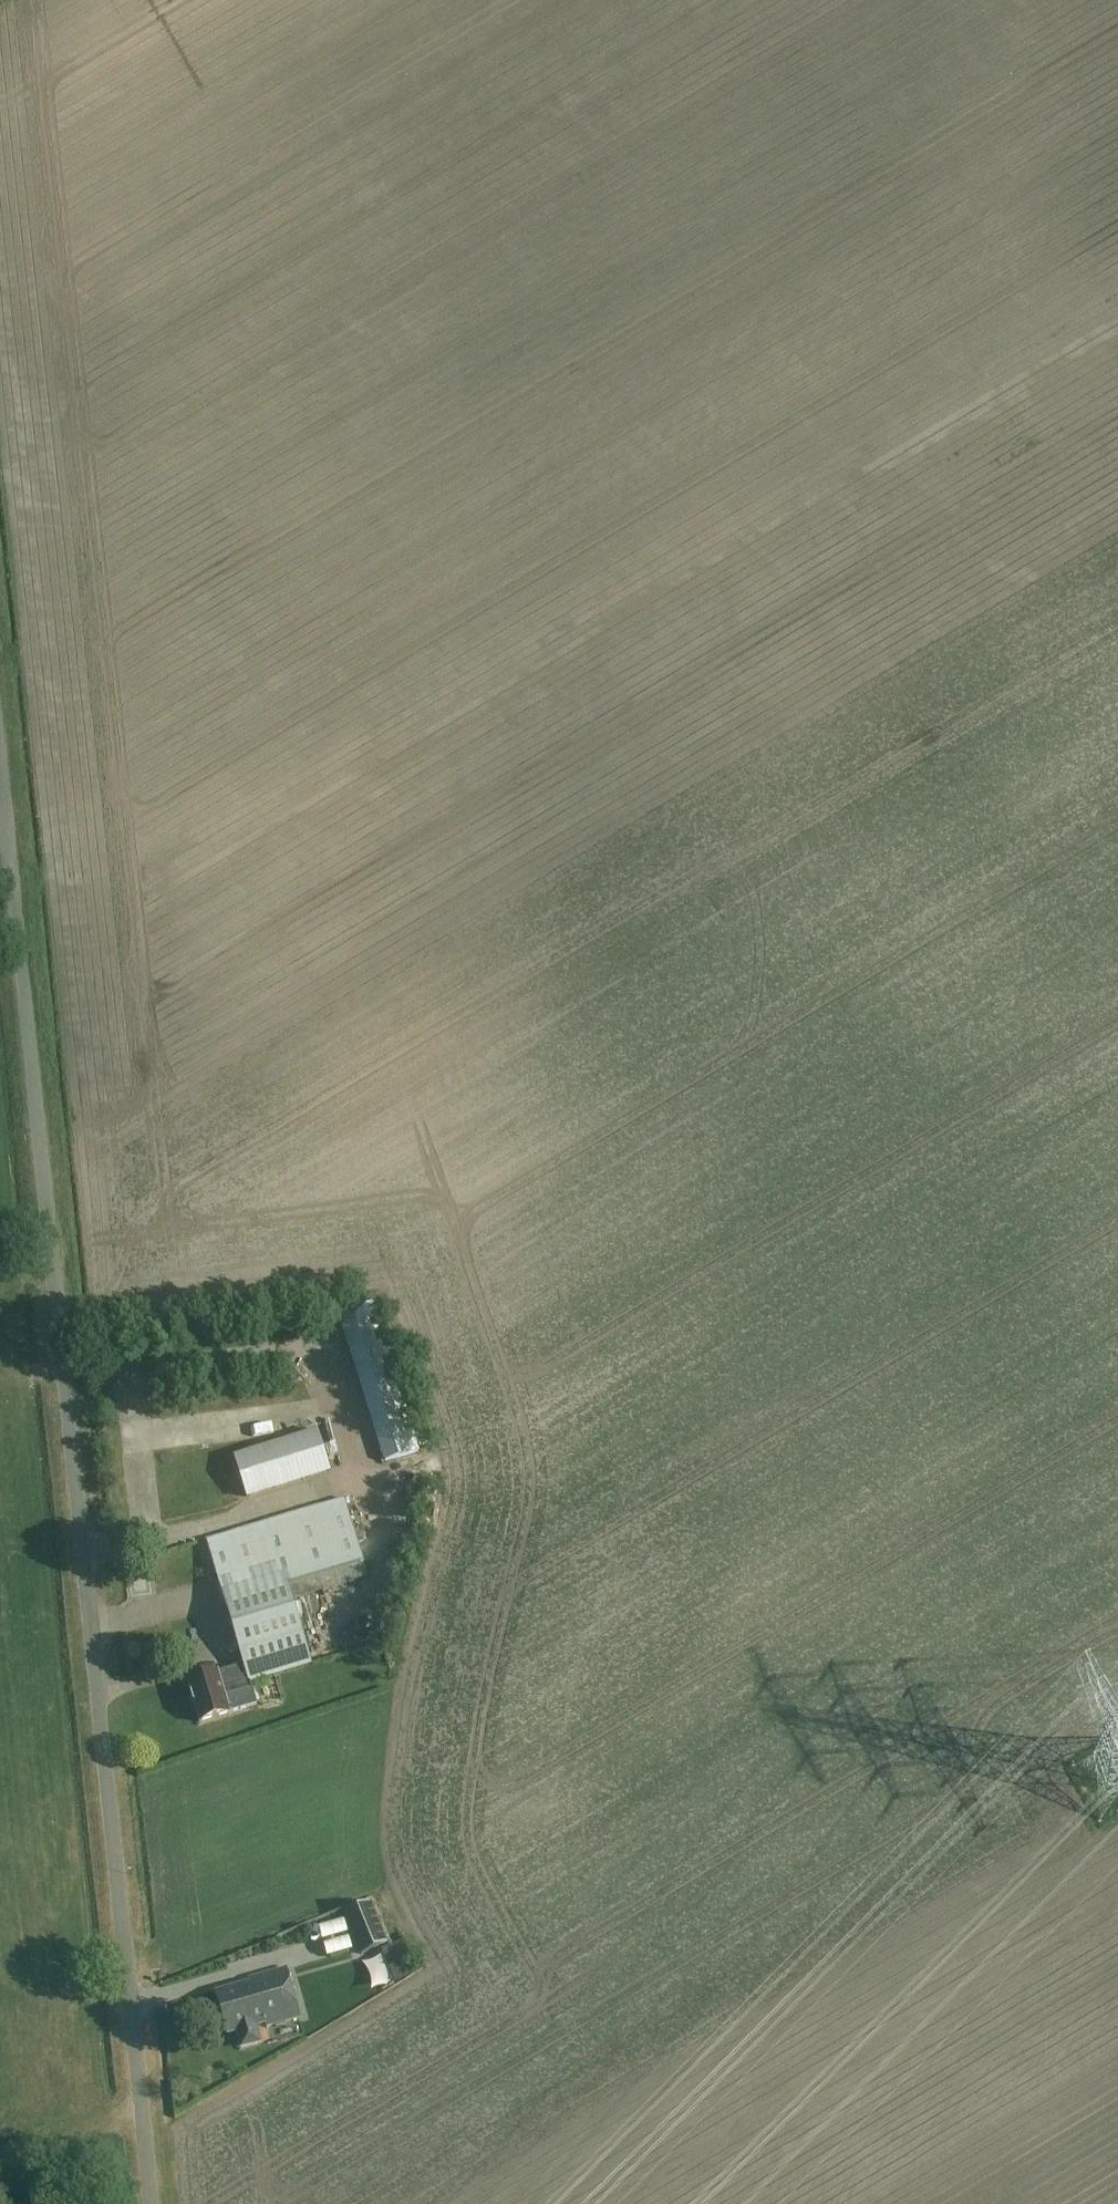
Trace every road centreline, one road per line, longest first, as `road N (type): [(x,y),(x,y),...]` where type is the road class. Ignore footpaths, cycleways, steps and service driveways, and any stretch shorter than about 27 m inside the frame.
road 1 (unclassified): [(151,2203),(0,781)]

